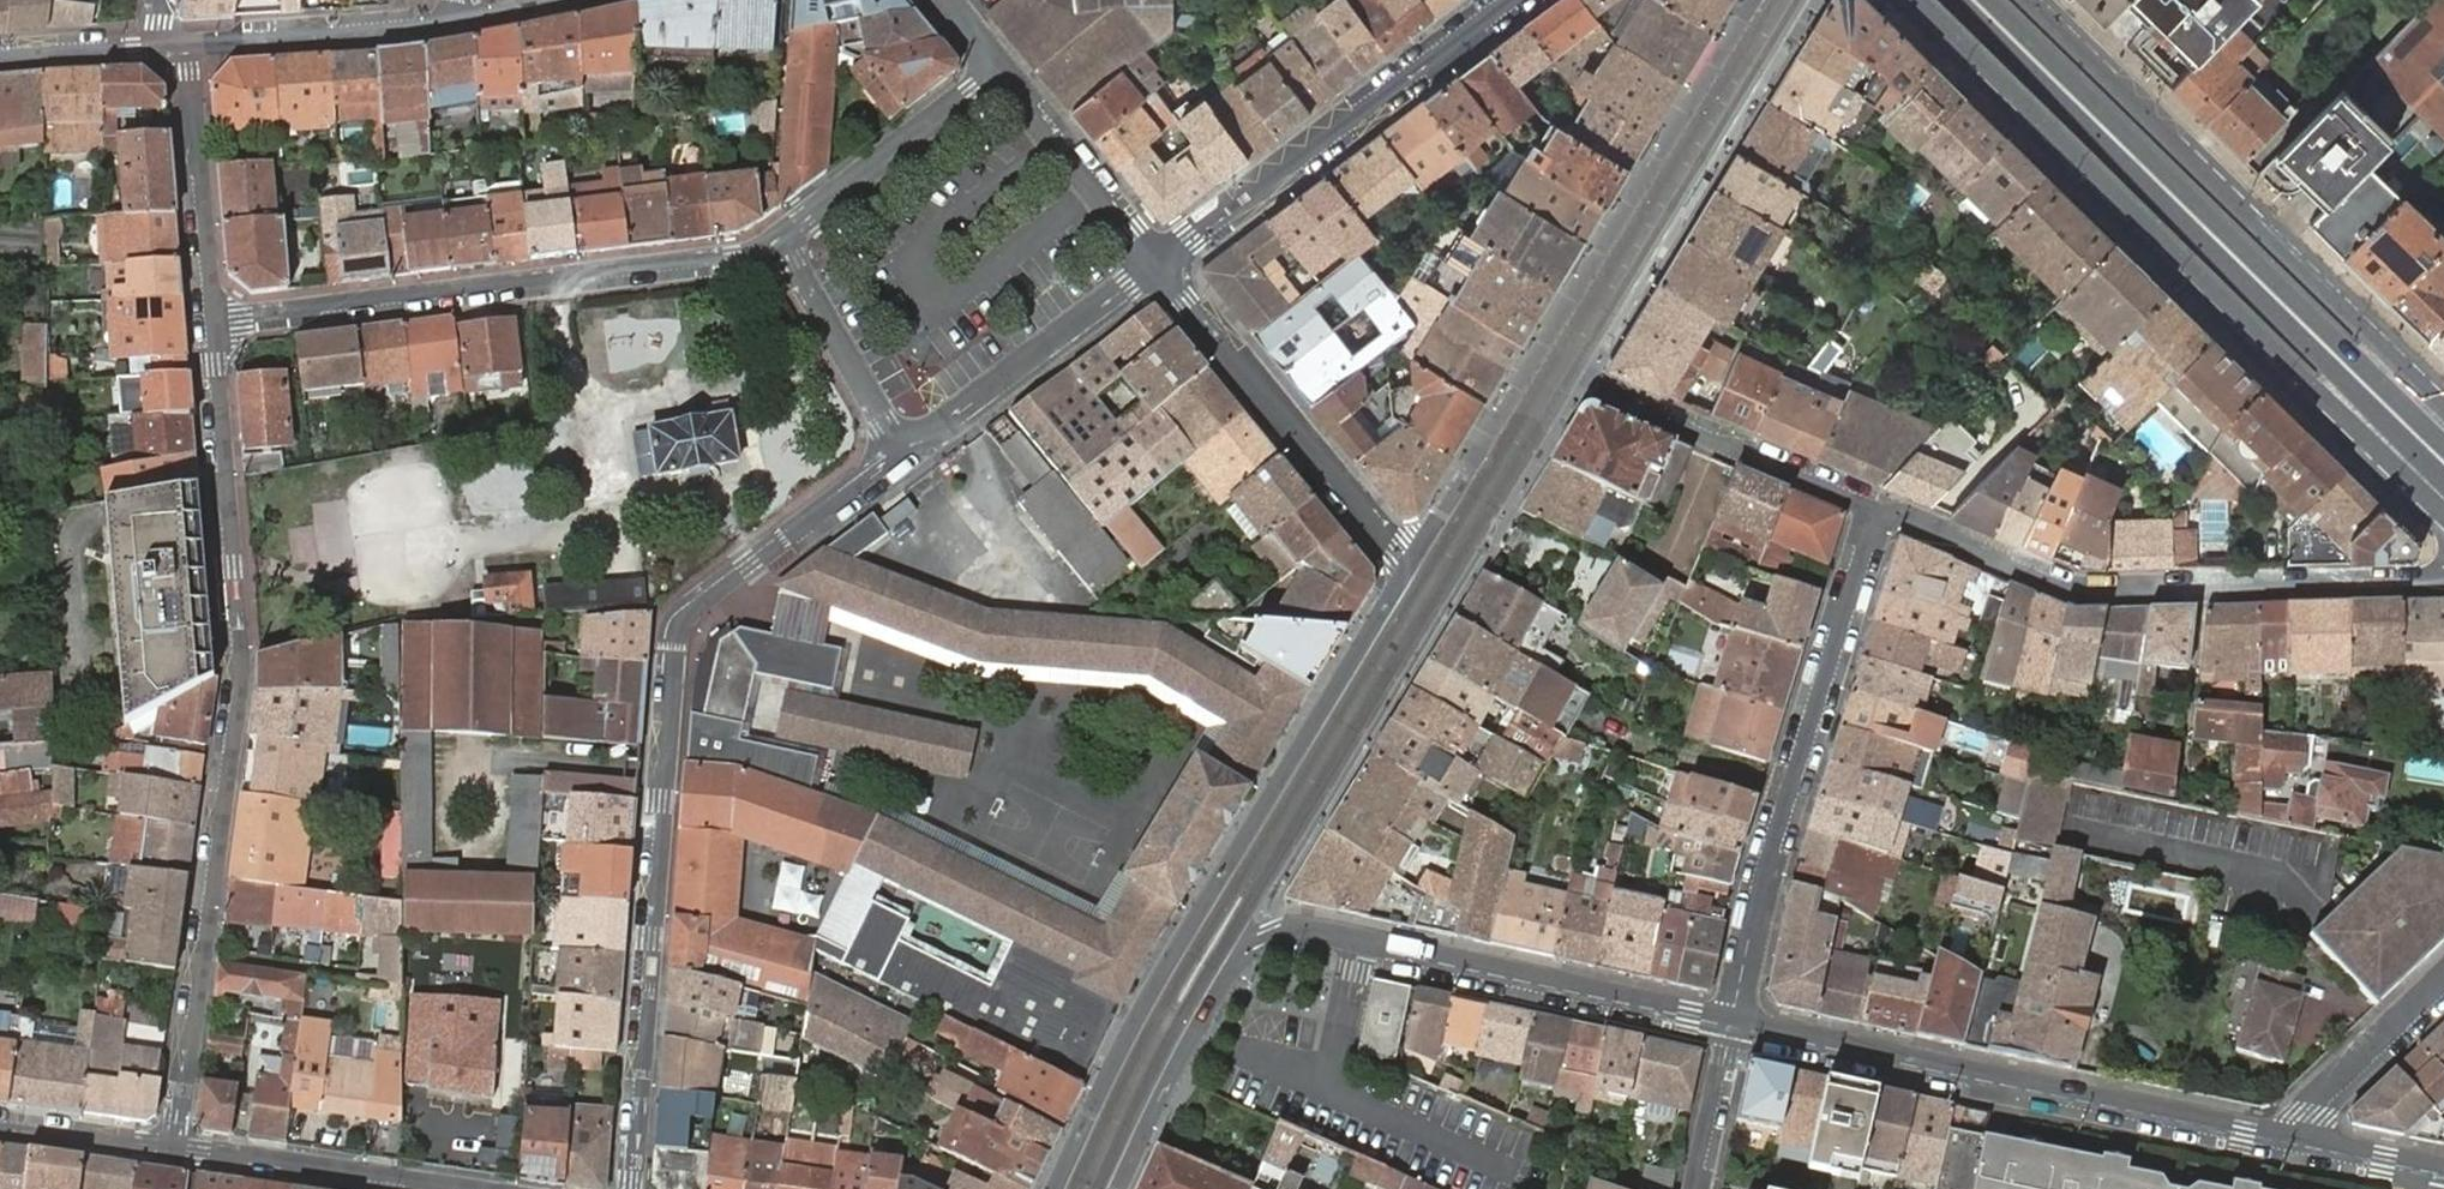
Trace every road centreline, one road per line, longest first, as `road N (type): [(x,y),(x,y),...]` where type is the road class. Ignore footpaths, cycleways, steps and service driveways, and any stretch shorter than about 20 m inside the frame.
road 1 (residential): [(633,1188),(675,624),(902,449)]
road 2 (residential): [(178,1147),(241,687),(213,318)]
road 3 (secondary): [(1118,1188),(1213,999),(1251,944),(1270,933),(1310,928),(1732,1018)]
road 4 (secondary): [(1912,0),(2443,512)]
road 5 (secondary): [(1412,564),(1164,968),(1056,1188)]
road 6 (primary): [(1958,0),(2443,477)]
road 7 (residential): [(1412,564),(1749,0)]
road 8 (primary): [(2443,446),(1989,0)]
road 9 (residential): [(1877,508),(2081,591),(2443,579)]
road 10 (residential): [(213,318),(733,255),(778,241)]
road 11 (secondary): [(1732,1018),(2289,1136)]
road 12 (secondary): [(2443,399),(2038,0)]
road 13 (residential): [(1732,1018),(1766,857),(1877,508)]
road 14 (secondary): [(1510,0),(1157,266)]
road 15 (secondary): [(1157,266),(1412,564)]
road 16 (residential): [(1157,266),(902,449)]
road 17 (residential): [(178,1147),(482,1188)]
road 18 (residential): [(463,22),(172,44)]
road 19 (residential): [(213,318),(188,71),(172,44)]
road 20 (residential): [(778,241),(998,69)]
road 21 (residential): [(1877,508),(1625,400)]
road 22 (residential): [(998,69),(1157,266)]
road 23 (residential): [(902,449),(778,241)]
road 24 (residential): [(2443,981),(2302,1111),(2289,1136)]
road 25 (residential): [(0,1130),(178,1147)]
road 26 (residential): [(1694,1188),(1732,1018)]
road 27 (residential): [(172,44),(0,56)]
road 28 (secondary): [(2289,1136),(2434,1167)]

